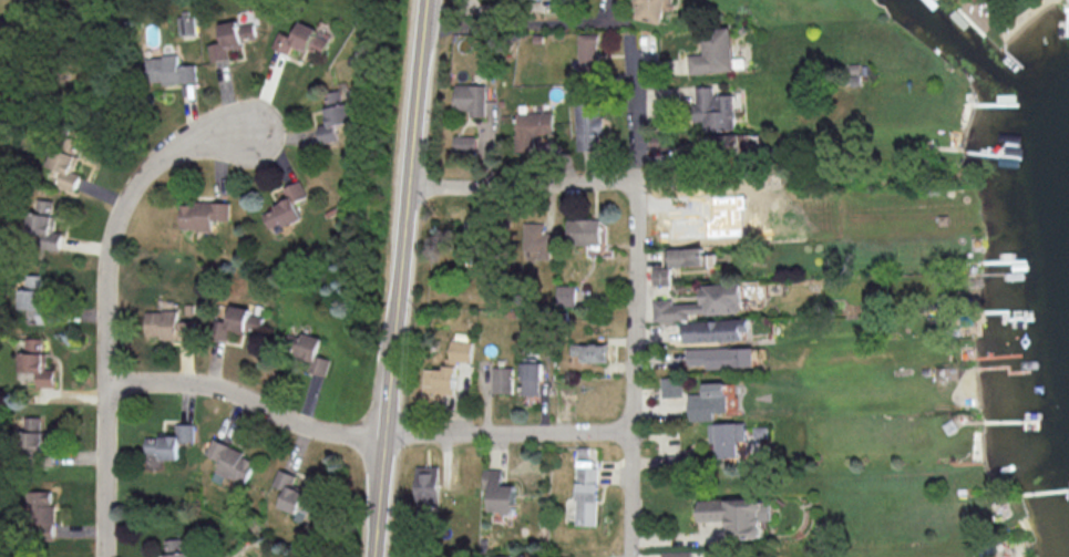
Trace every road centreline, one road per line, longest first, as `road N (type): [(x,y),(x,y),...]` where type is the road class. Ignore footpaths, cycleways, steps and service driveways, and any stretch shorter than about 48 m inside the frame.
road 1 (tertiary): [(374,556),(425,0)]
road 2 (residential): [(281,128),(176,148),(136,179),(120,215),(105,285),(106,556)]
road 3 (residential): [(630,432),(351,435),(189,384),(103,384)]
road 4 (residential): [(628,556),(637,229),(627,183)]
road 5 (residential): [(627,183),(408,189)]
road 6 (residential): [(627,183),(636,47)]

